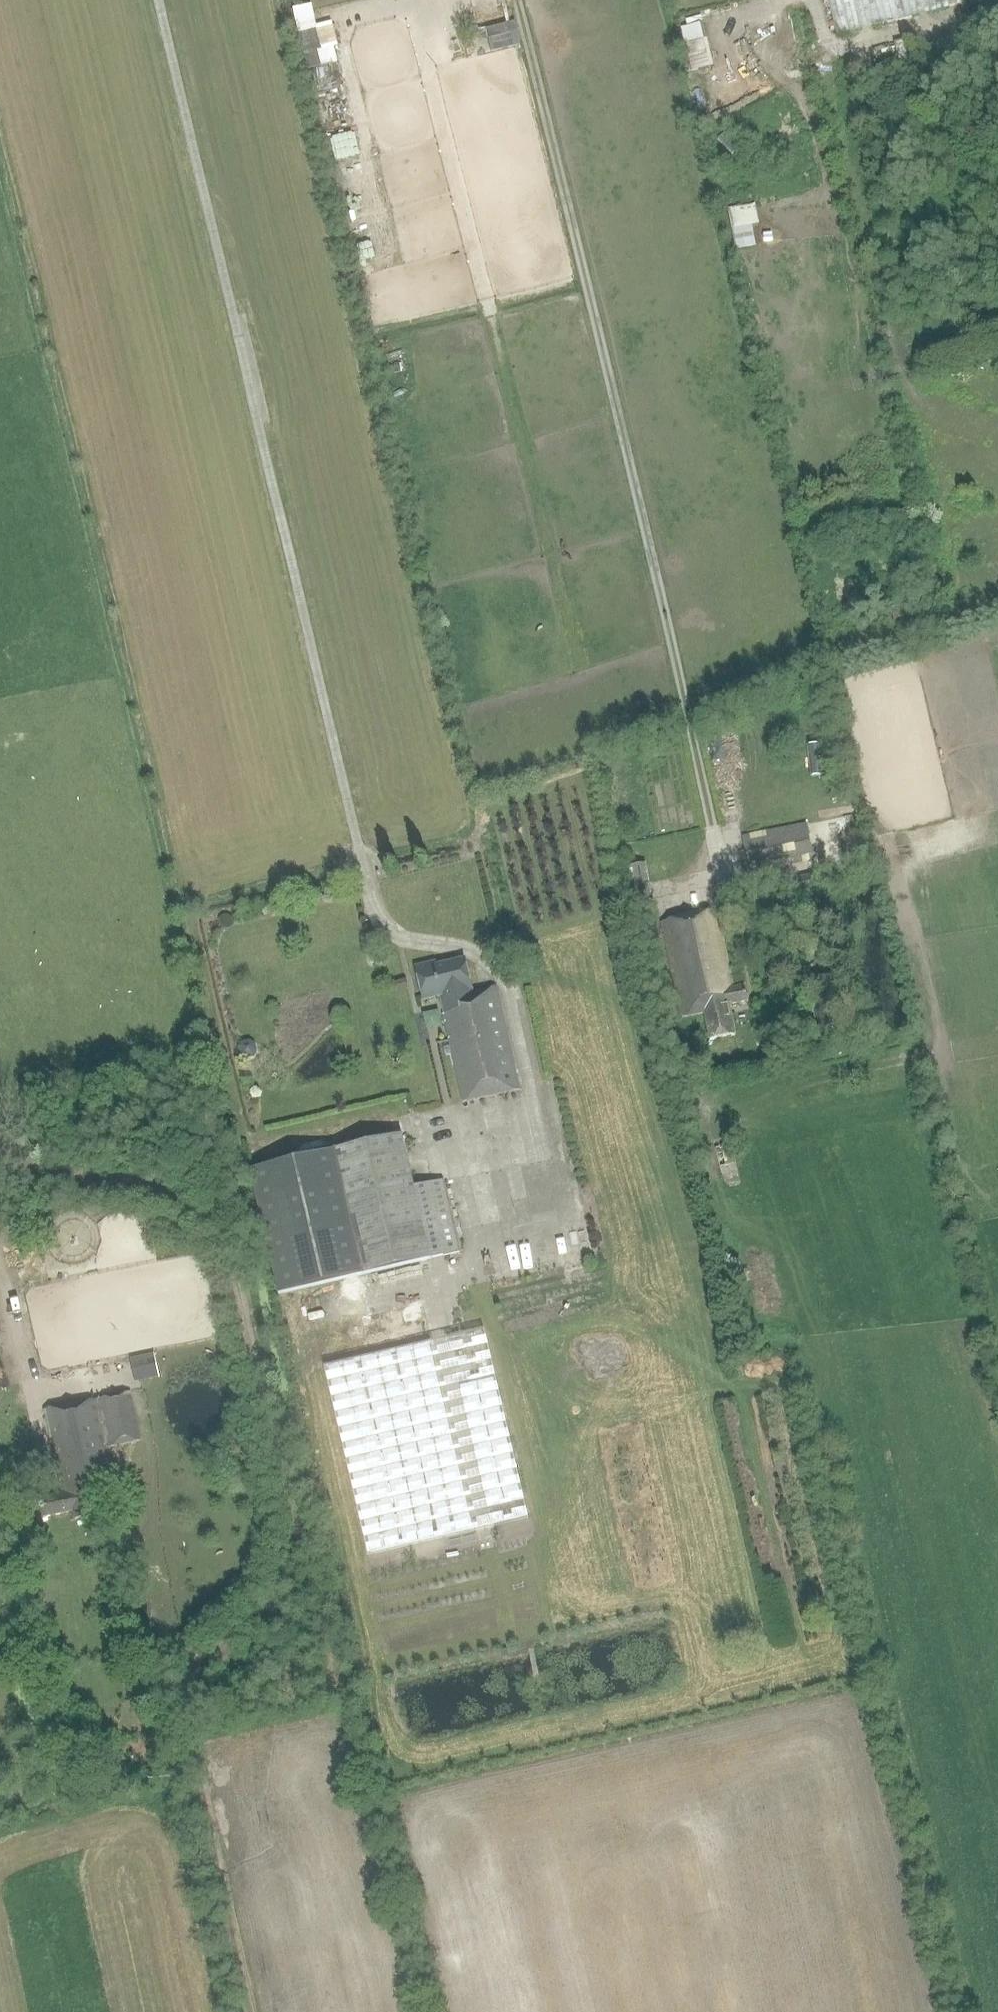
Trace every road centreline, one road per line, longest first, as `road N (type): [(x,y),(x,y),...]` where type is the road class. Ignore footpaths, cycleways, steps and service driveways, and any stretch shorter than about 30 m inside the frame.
road 1 (track): [(257,2011),(190,1721),(203,1672),(276,1601),(291,1561),(291,1517),(237,1261),(202,1221),(163,1200),(33,1183),(0,1163)]
road 2 (track): [(516,0),(719,837)]

